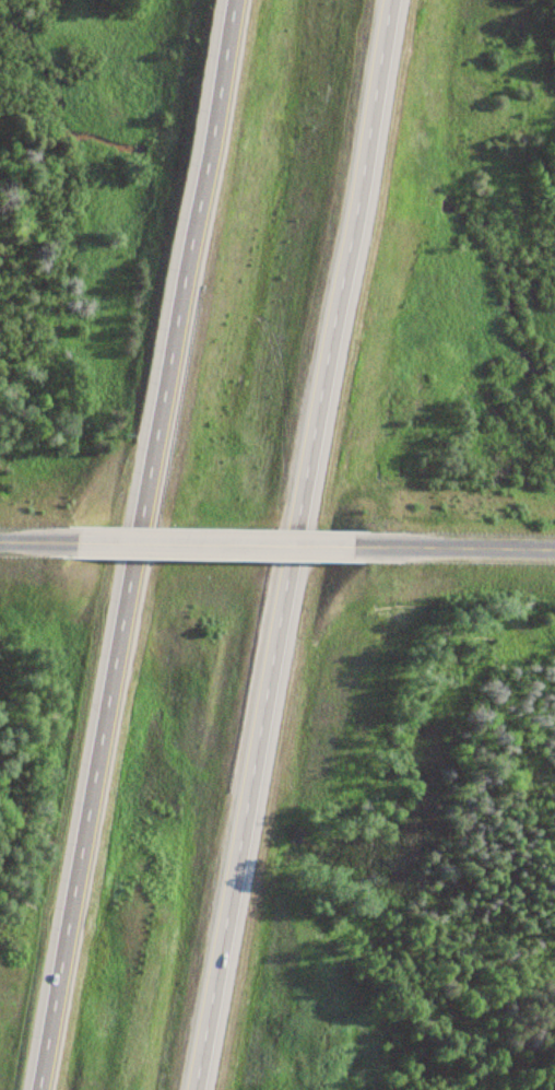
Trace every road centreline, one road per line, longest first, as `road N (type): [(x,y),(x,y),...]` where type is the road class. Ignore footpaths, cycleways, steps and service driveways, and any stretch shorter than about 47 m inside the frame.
road 1 (motorway): [(231,0),(38,1089)]
road 2 (motorway): [(190,1089),(381,0)]
road 3 (residential): [(350,550),(36,546)]
road 4 (residential): [(554,553),(350,550)]

